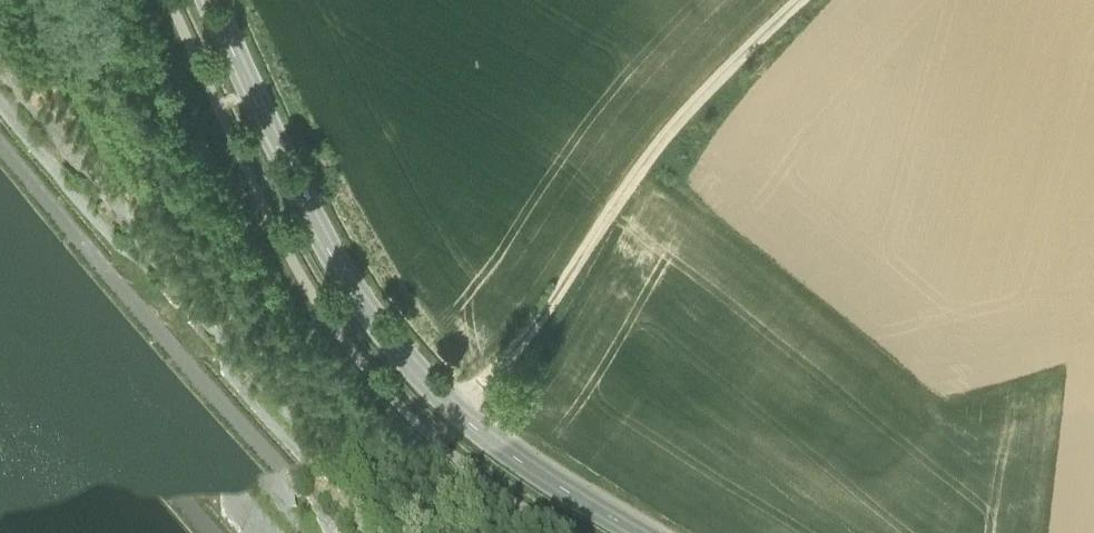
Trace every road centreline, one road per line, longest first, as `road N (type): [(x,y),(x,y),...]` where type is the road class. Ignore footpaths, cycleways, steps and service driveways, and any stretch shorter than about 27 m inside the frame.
road 1 (tertiary): [(637,532),(484,436),(399,355),(308,220),(203,0)]
road 2 (track): [(460,416),(693,106),(801,0)]

